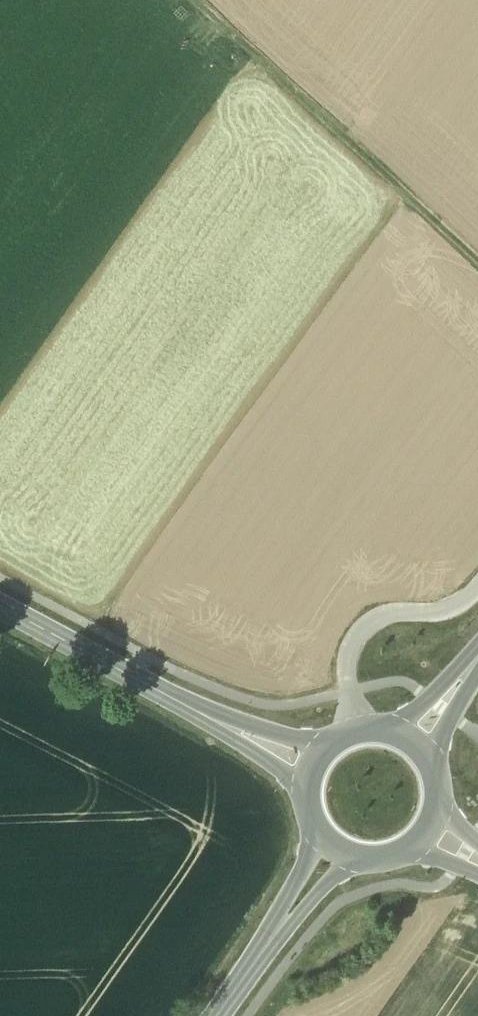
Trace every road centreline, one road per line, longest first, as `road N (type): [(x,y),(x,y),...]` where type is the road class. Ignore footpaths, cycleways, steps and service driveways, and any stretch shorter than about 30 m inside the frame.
road 1 (track): [(194,0),(477,266)]
road 2 (track): [(477,591),(458,607),(365,621),(347,661),(357,731)]
road 3 (tertiary): [(158,693),(0,608)]
road 4 (tertiary): [(158,693),(307,788)]
road 5 (tertiary): [(322,752),(158,693)]

